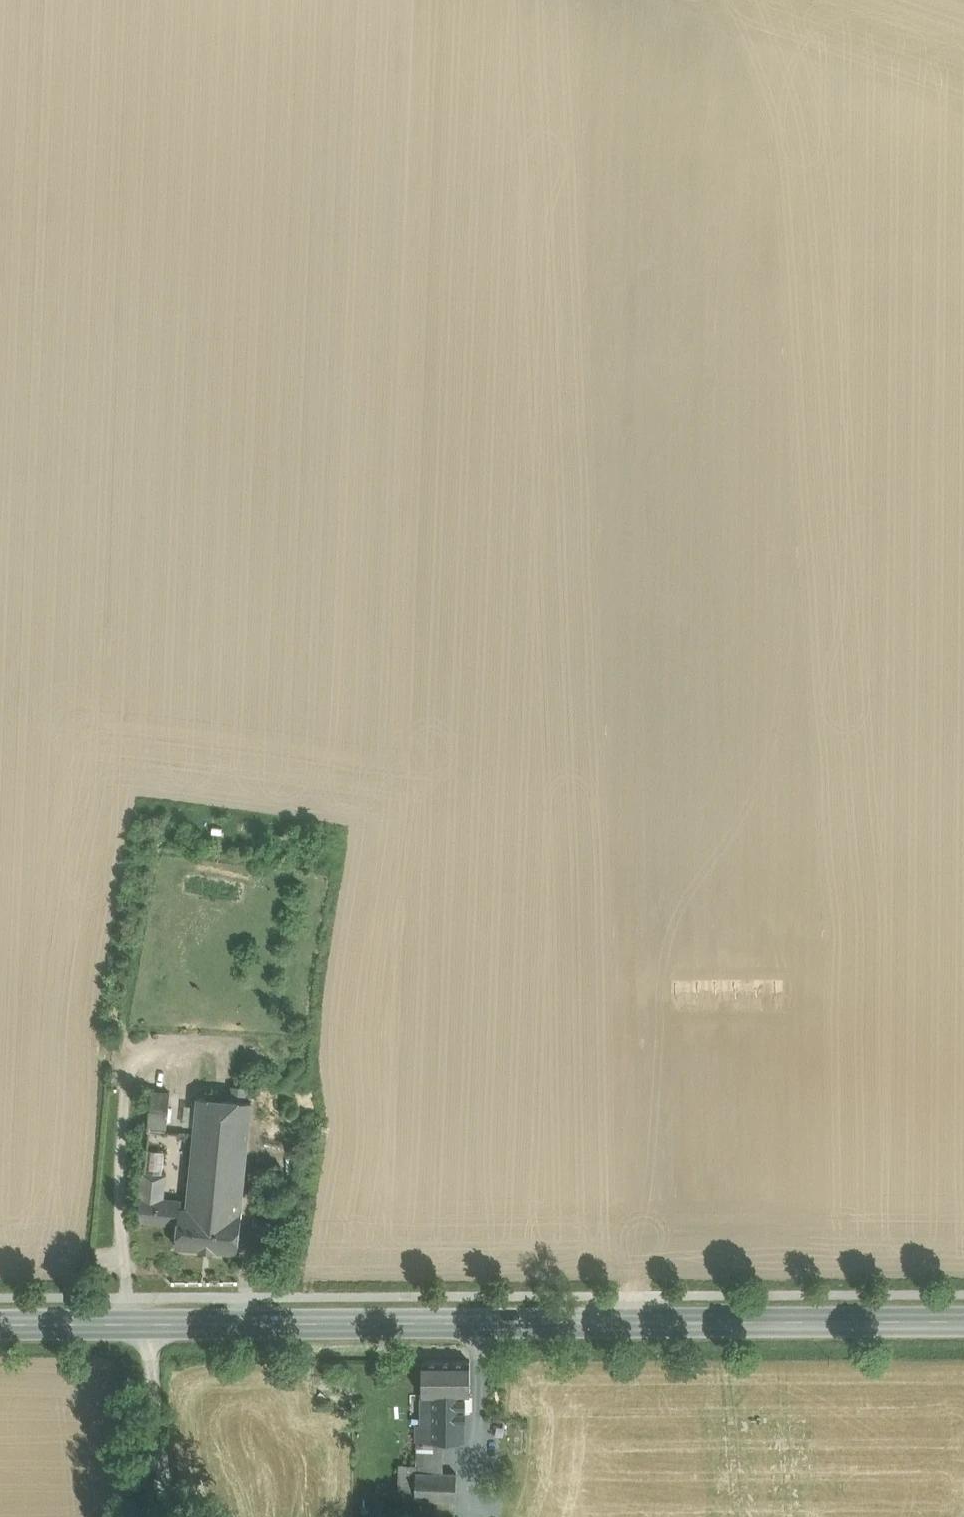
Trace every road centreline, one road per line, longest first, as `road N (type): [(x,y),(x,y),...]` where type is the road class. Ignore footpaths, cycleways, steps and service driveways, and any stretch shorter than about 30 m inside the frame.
road 1 (primary): [(0,1323),(963,1320)]

